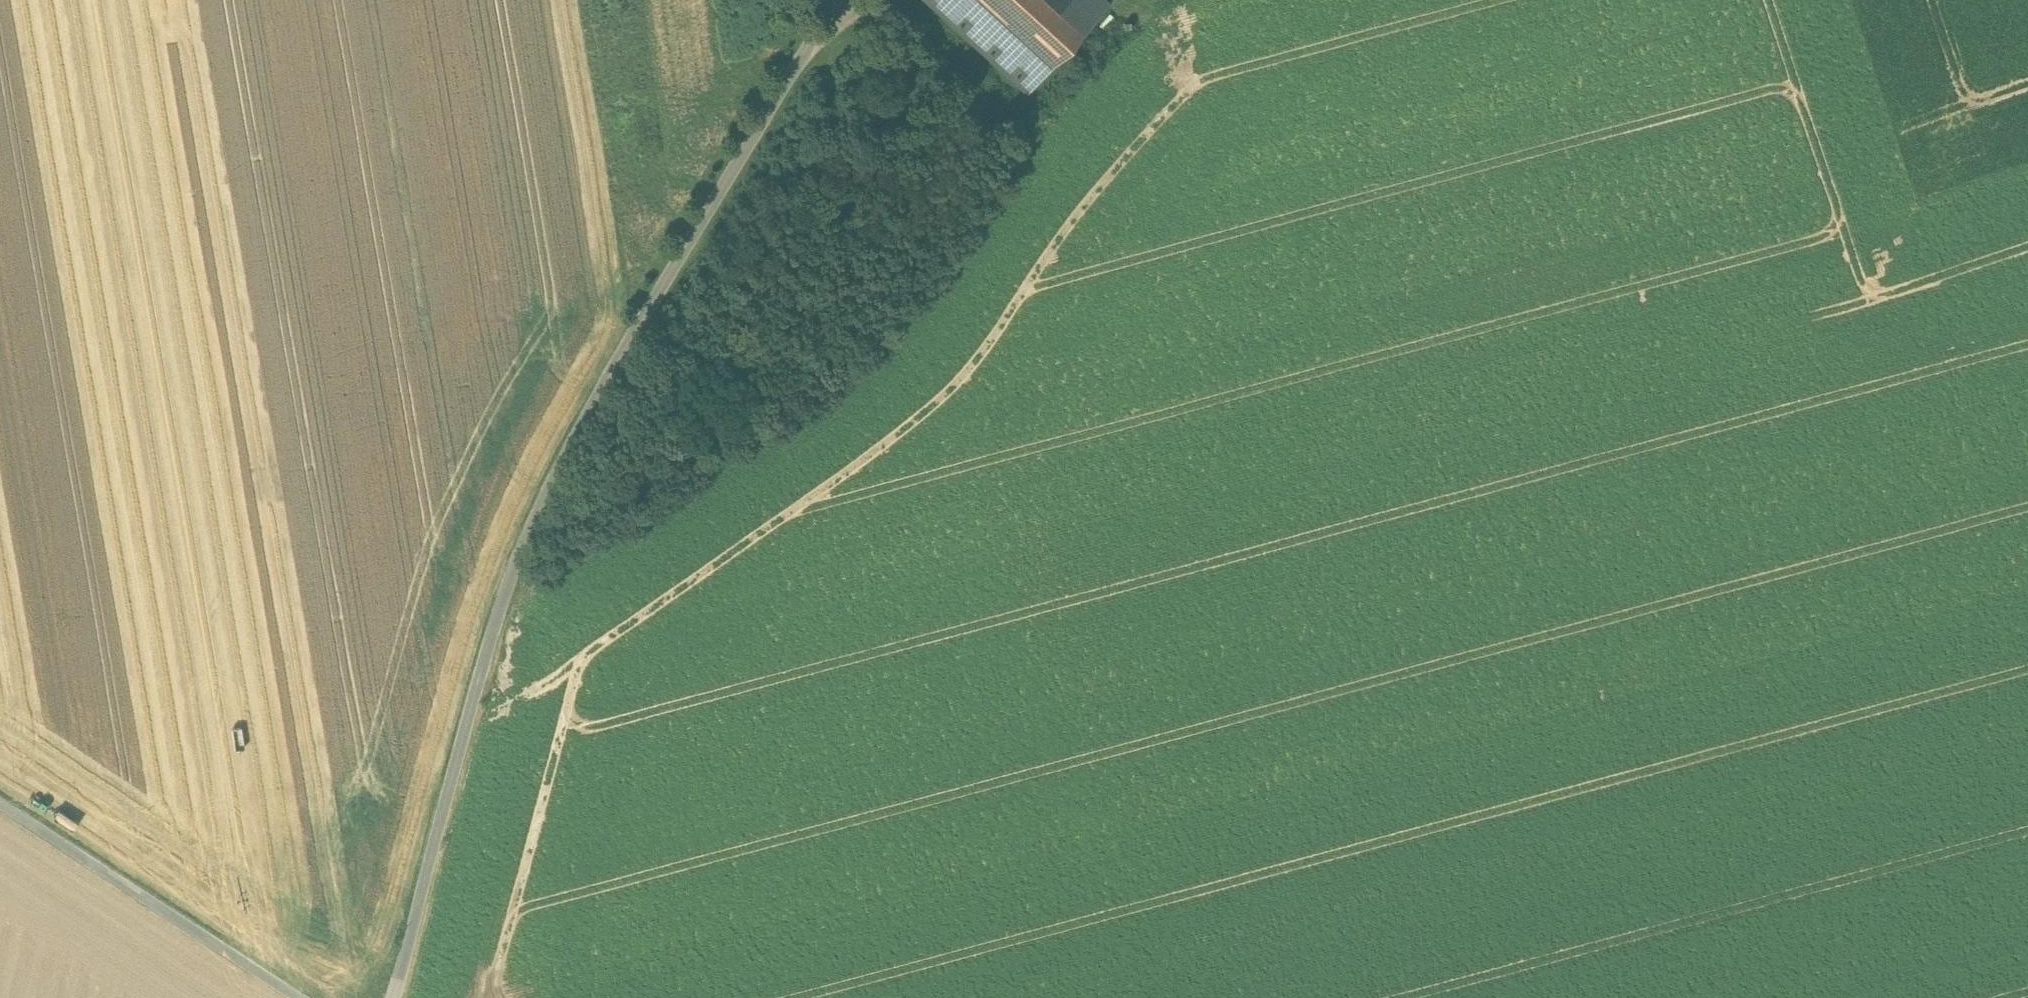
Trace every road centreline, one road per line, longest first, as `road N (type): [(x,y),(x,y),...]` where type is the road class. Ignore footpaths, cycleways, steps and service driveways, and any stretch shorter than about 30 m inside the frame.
road 1 (unclassified): [(837,0),(588,414),(507,585),(393,997)]
road 2 (track): [(0,801),(300,997)]

